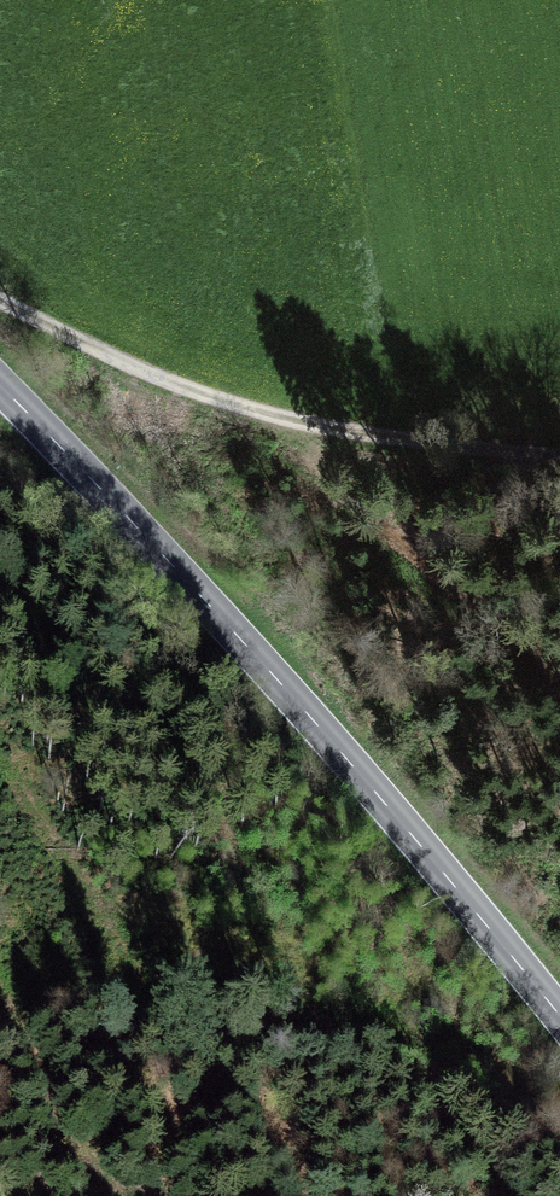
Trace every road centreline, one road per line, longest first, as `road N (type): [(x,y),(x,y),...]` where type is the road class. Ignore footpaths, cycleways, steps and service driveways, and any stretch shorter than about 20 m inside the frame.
road 1 (secondary): [(559,1015),(304,709),(0,387)]
road 2 (track): [(559,472),(321,430),(176,386),(0,303)]

